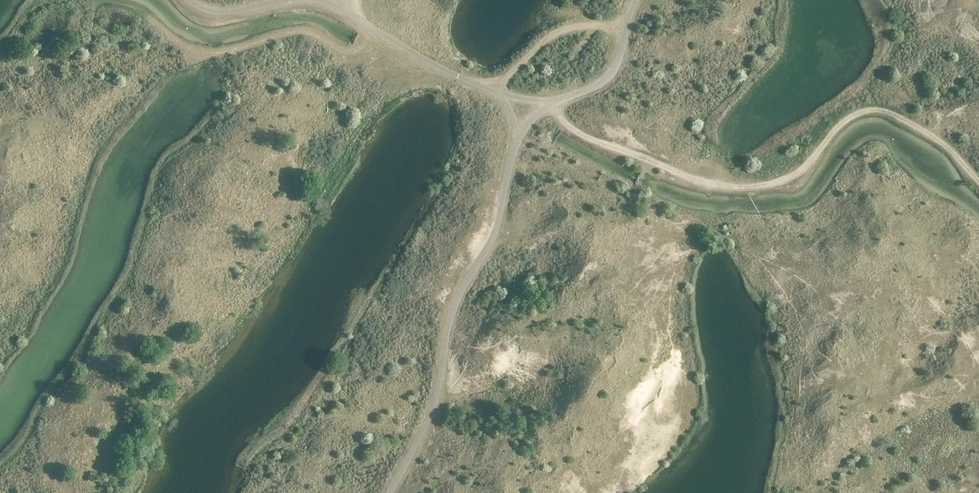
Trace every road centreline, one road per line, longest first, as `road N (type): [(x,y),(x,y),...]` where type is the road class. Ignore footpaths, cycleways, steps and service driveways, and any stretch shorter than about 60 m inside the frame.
road 1 (track): [(389,492),(436,398),(453,318),(496,235),(520,140),(534,115),(605,79),(637,0)]
road 2 (track): [(534,115),(315,1),(221,13),(190,0)]
road 3 (track): [(491,91),(549,36),(626,22)]

